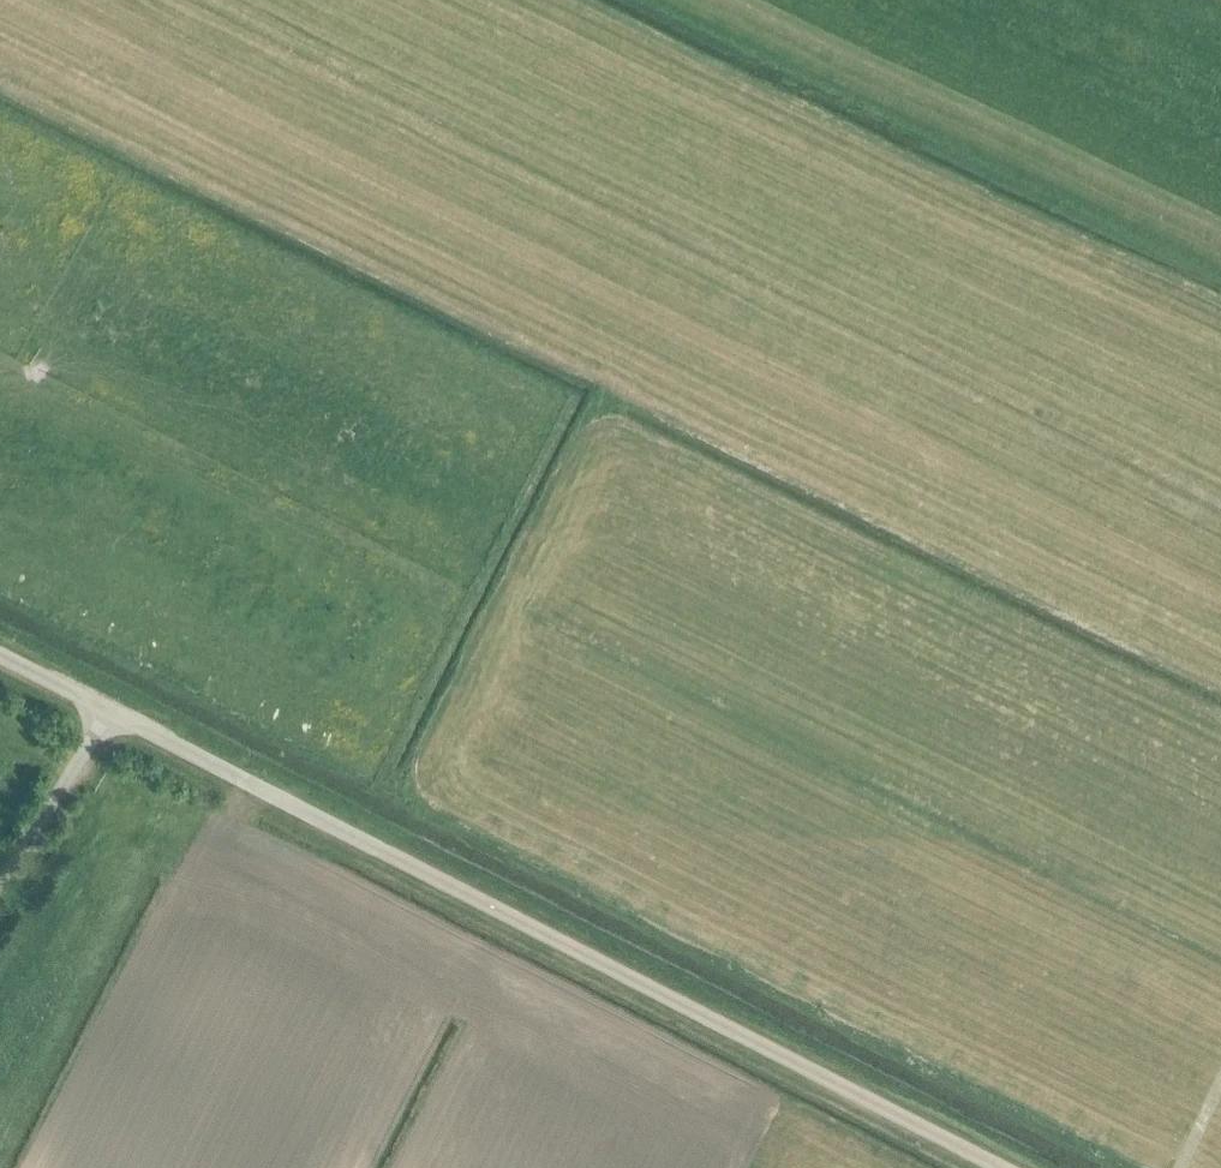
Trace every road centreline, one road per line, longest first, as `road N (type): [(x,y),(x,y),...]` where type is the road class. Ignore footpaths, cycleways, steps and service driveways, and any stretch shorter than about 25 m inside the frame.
road 1 (unclassified): [(1003,1167),(0,654)]

